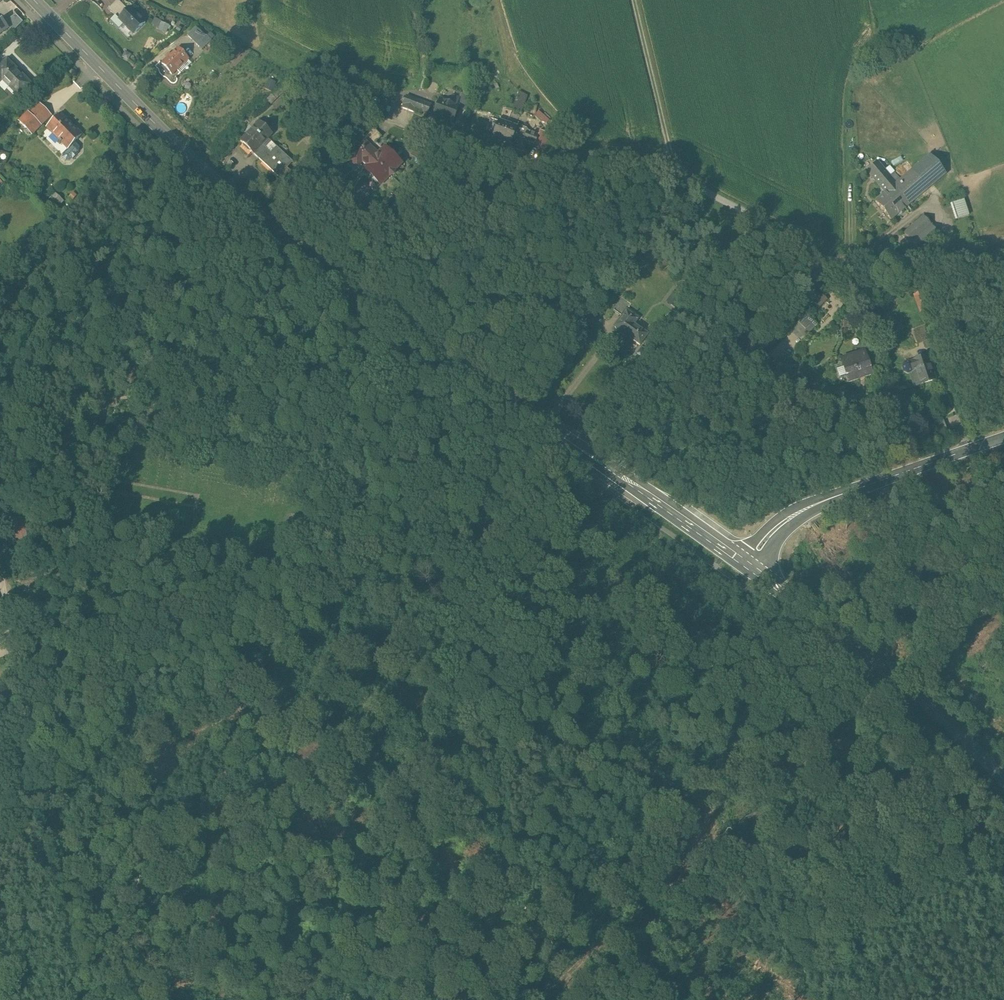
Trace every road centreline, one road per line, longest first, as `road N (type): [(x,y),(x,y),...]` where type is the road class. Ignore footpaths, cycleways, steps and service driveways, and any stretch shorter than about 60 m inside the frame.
road 1 (secondary): [(33,0),(241,202),(605,468)]
road 2 (tertiary): [(1003,779),(912,690),(747,565)]
road 3 (residential): [(821,264),(730,374),(605,468)]
road 4 (secondary): [(747,565),(792,516),(1003,431)]
road 5 (secondary): [(605,468),(747,565)]

